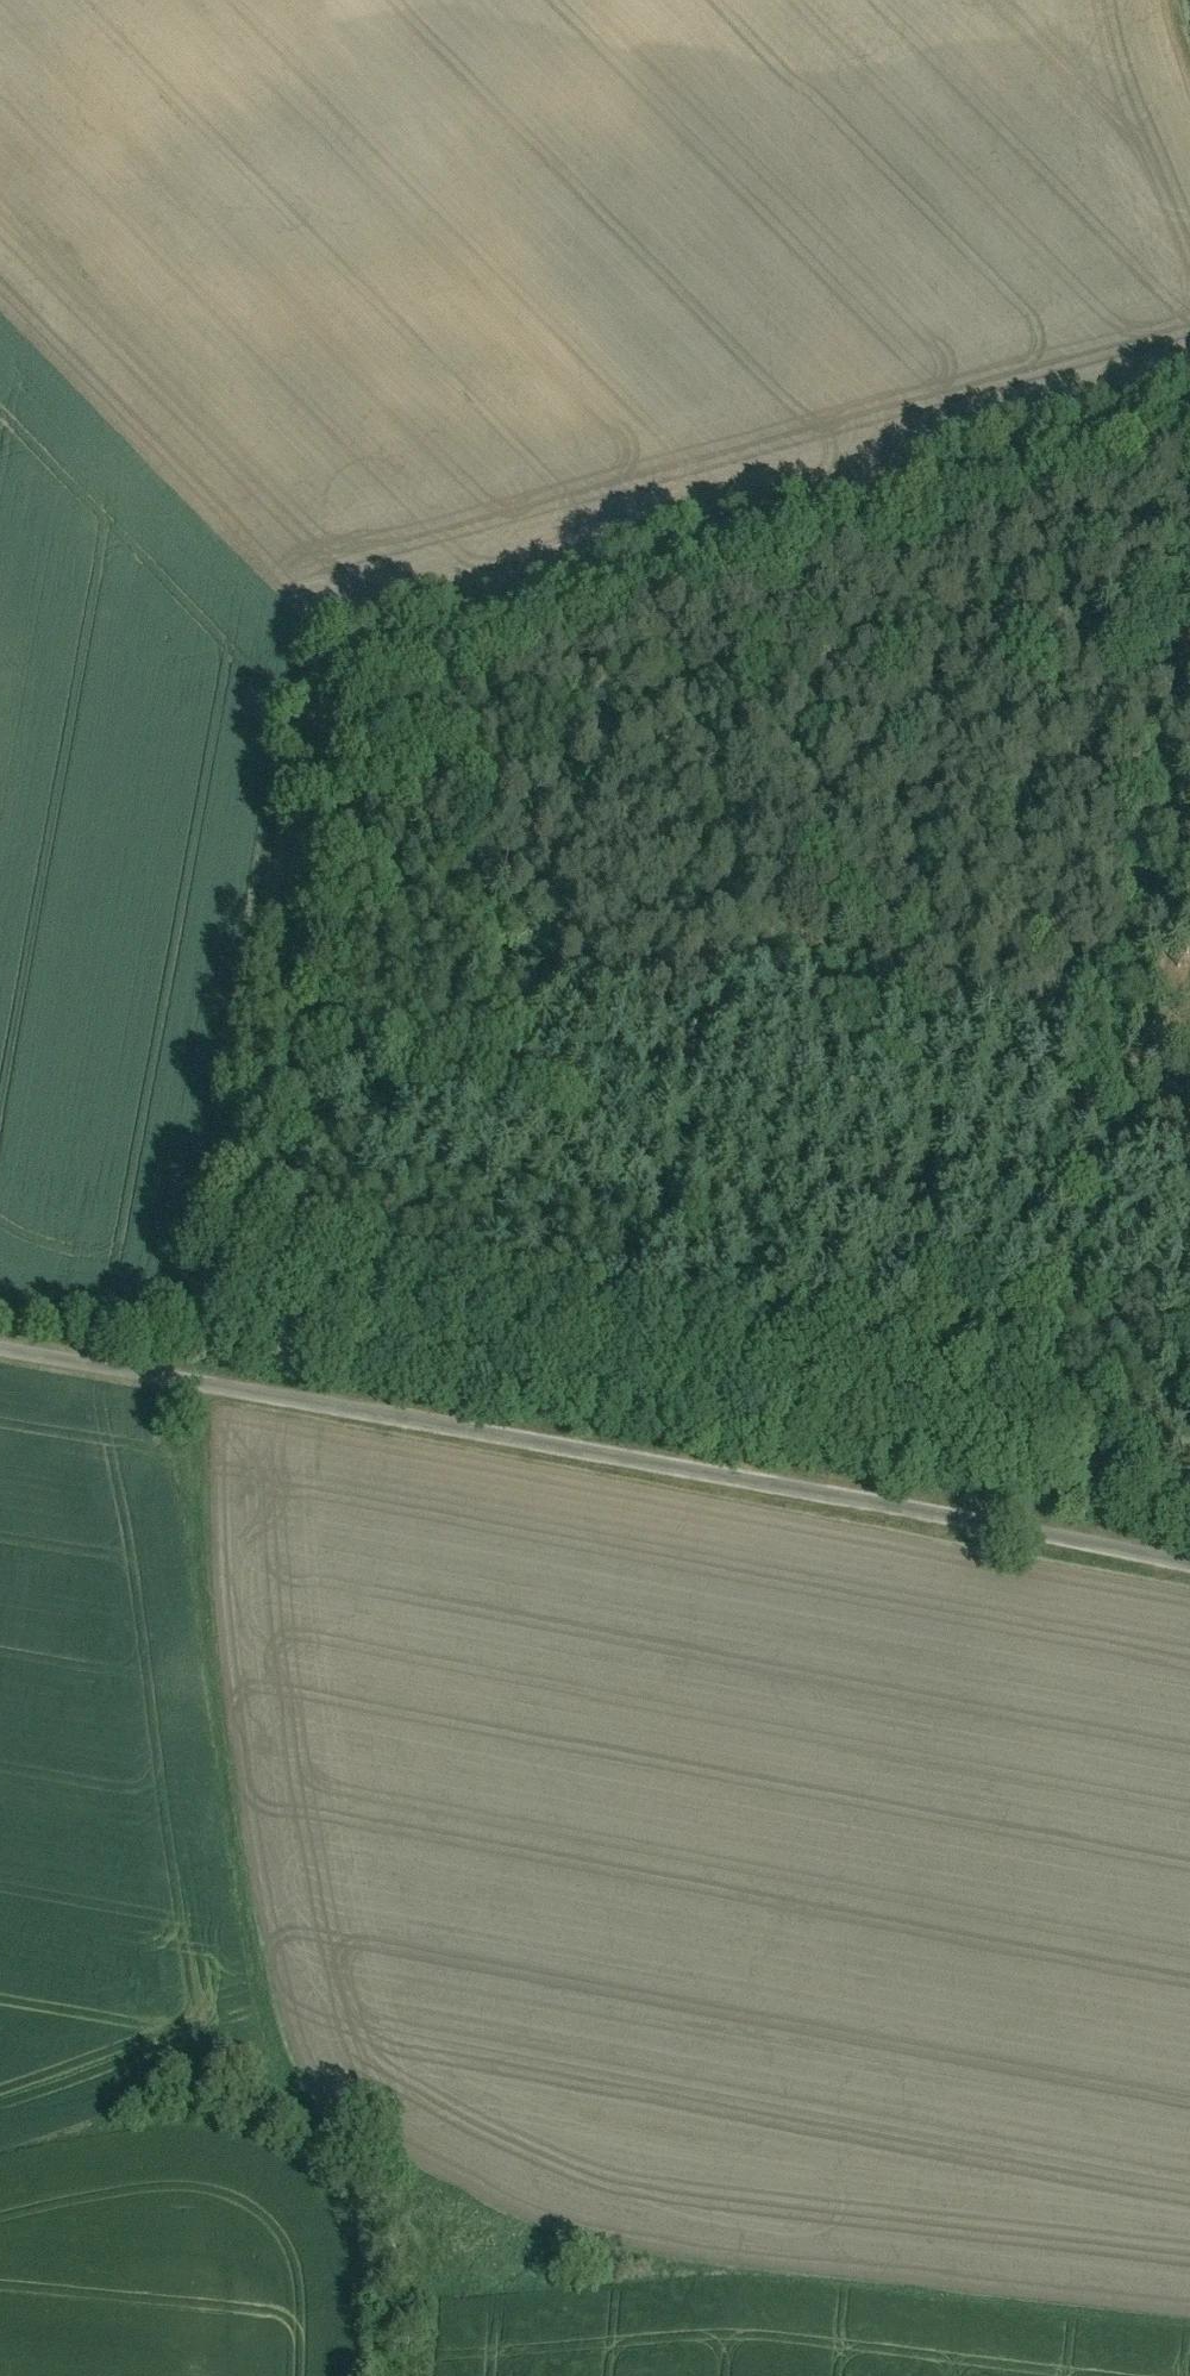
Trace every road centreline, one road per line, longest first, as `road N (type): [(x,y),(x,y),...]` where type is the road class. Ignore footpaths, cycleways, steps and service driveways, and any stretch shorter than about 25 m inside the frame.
road 1 (unclassified): [(0,1352),(1189,1562)]

